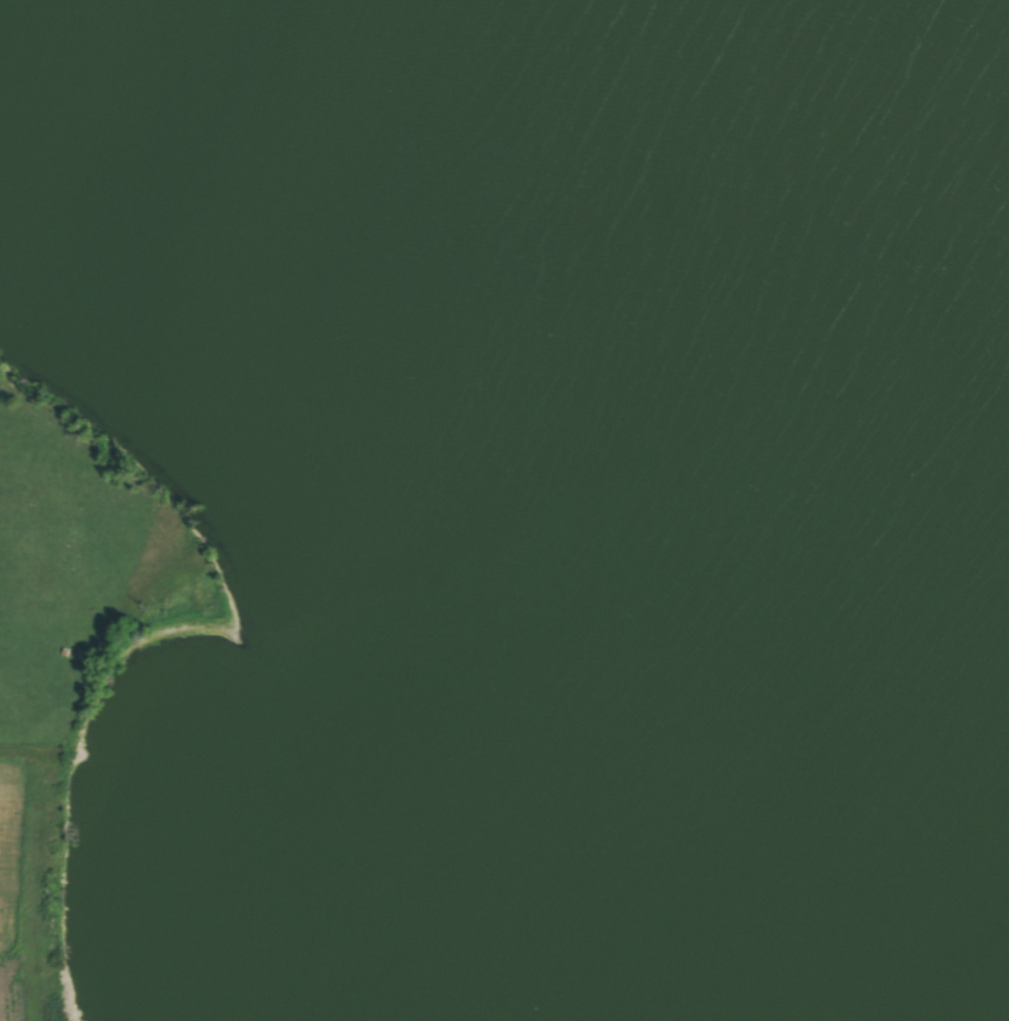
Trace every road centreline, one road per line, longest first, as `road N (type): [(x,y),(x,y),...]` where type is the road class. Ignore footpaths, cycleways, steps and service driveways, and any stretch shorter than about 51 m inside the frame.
road 1 (track): [(45,1020),(35,916),(45,780),(50,743),(88,659),(162,632),(236,638)]

